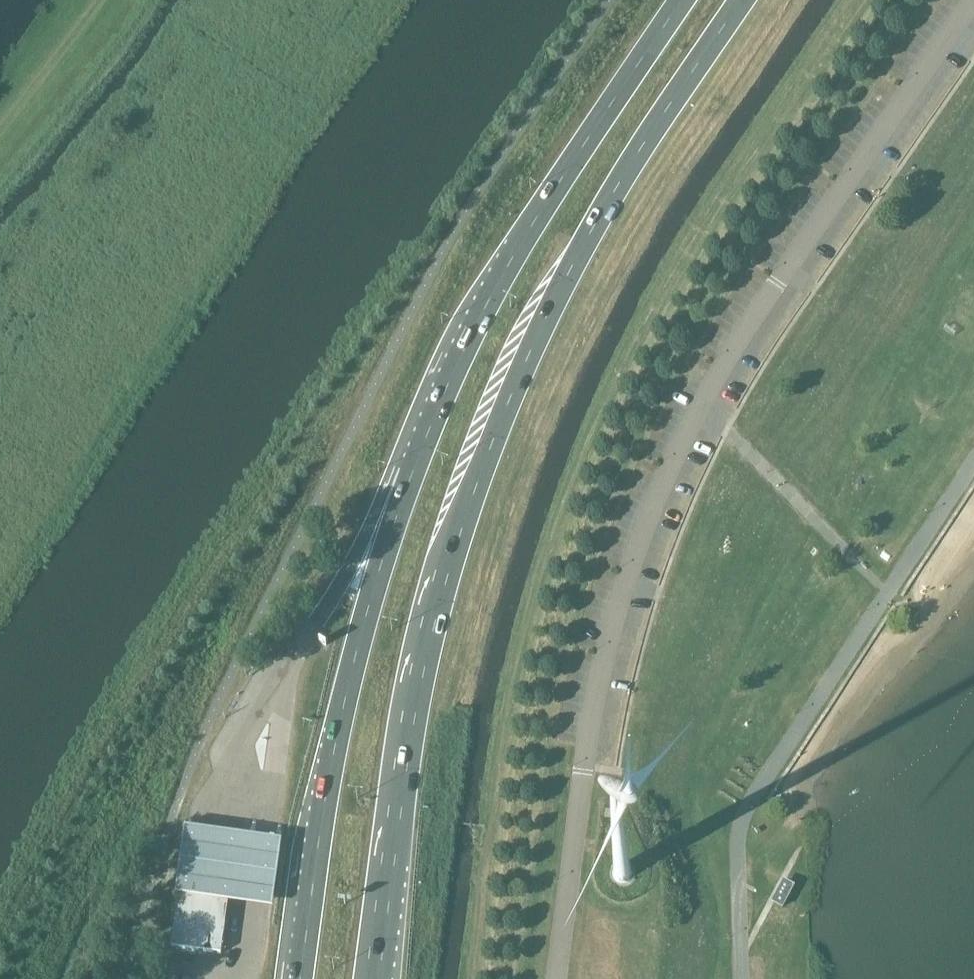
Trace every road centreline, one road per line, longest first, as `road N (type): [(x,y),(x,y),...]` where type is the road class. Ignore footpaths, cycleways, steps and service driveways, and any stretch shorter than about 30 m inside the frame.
road 1 (unclassified): [(558,978),(612,630),(681,440),(973,2)]
road 2 (primary): [(378,978),(420,665),(470,499),(573,264),(744,0)]
road 3 (primary): [(685,0),(461,339),(396,519)]
road 4 (primary): [(396,519),(358,633),(329,765),(298,978)]
road 5 (primary): [(396,519),(316,624)]

